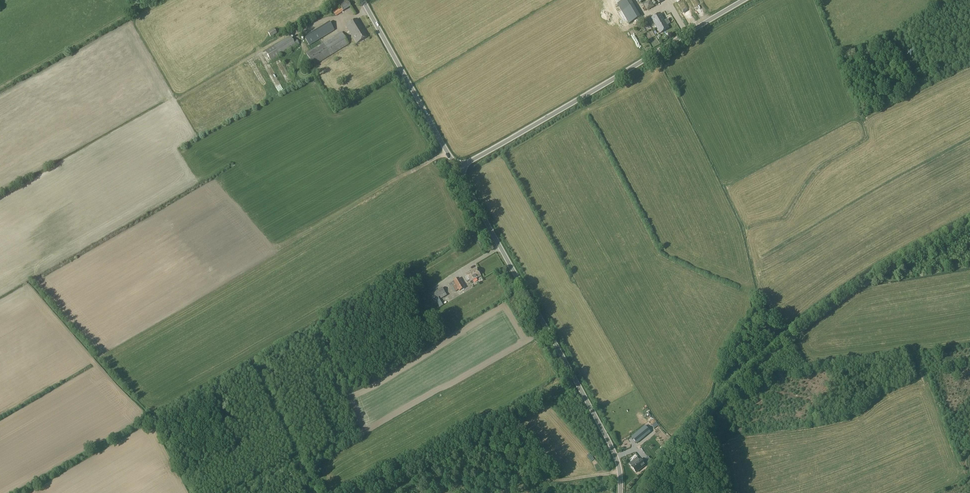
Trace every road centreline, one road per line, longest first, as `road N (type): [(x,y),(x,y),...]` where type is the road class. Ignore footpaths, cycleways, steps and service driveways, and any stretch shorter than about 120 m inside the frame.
road 1 (track): [(969,225),(841,301),(707,417),(725,492)]
road 2 (unclassified): [(621,492),(613,447),(457,169)]
road 3 (unclassified): [(457,169),(747,0)]
road 4 (track): [(621,473),(558,477),(481,443),(386,492)]
road 5 (track): [(572,372),(356,492)]
road 6 (unclassified): [(457,169),(363,0)]
road 7 (track): [(0,88),(153,0)]

